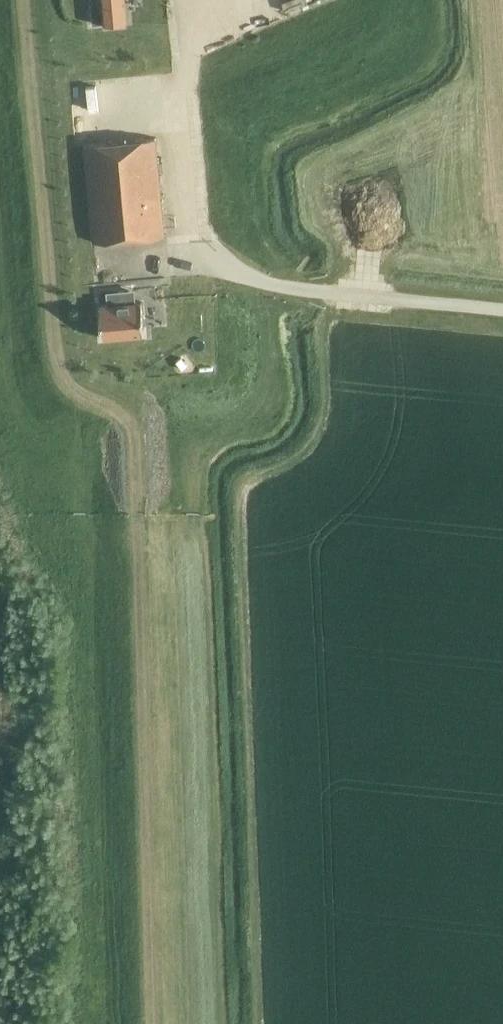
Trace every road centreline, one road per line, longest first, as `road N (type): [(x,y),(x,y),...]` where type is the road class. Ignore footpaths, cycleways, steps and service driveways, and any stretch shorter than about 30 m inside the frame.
road 1 (track): [(151,1023),(139,437),(126,414),(73,390),(58,358),(26,0)]

